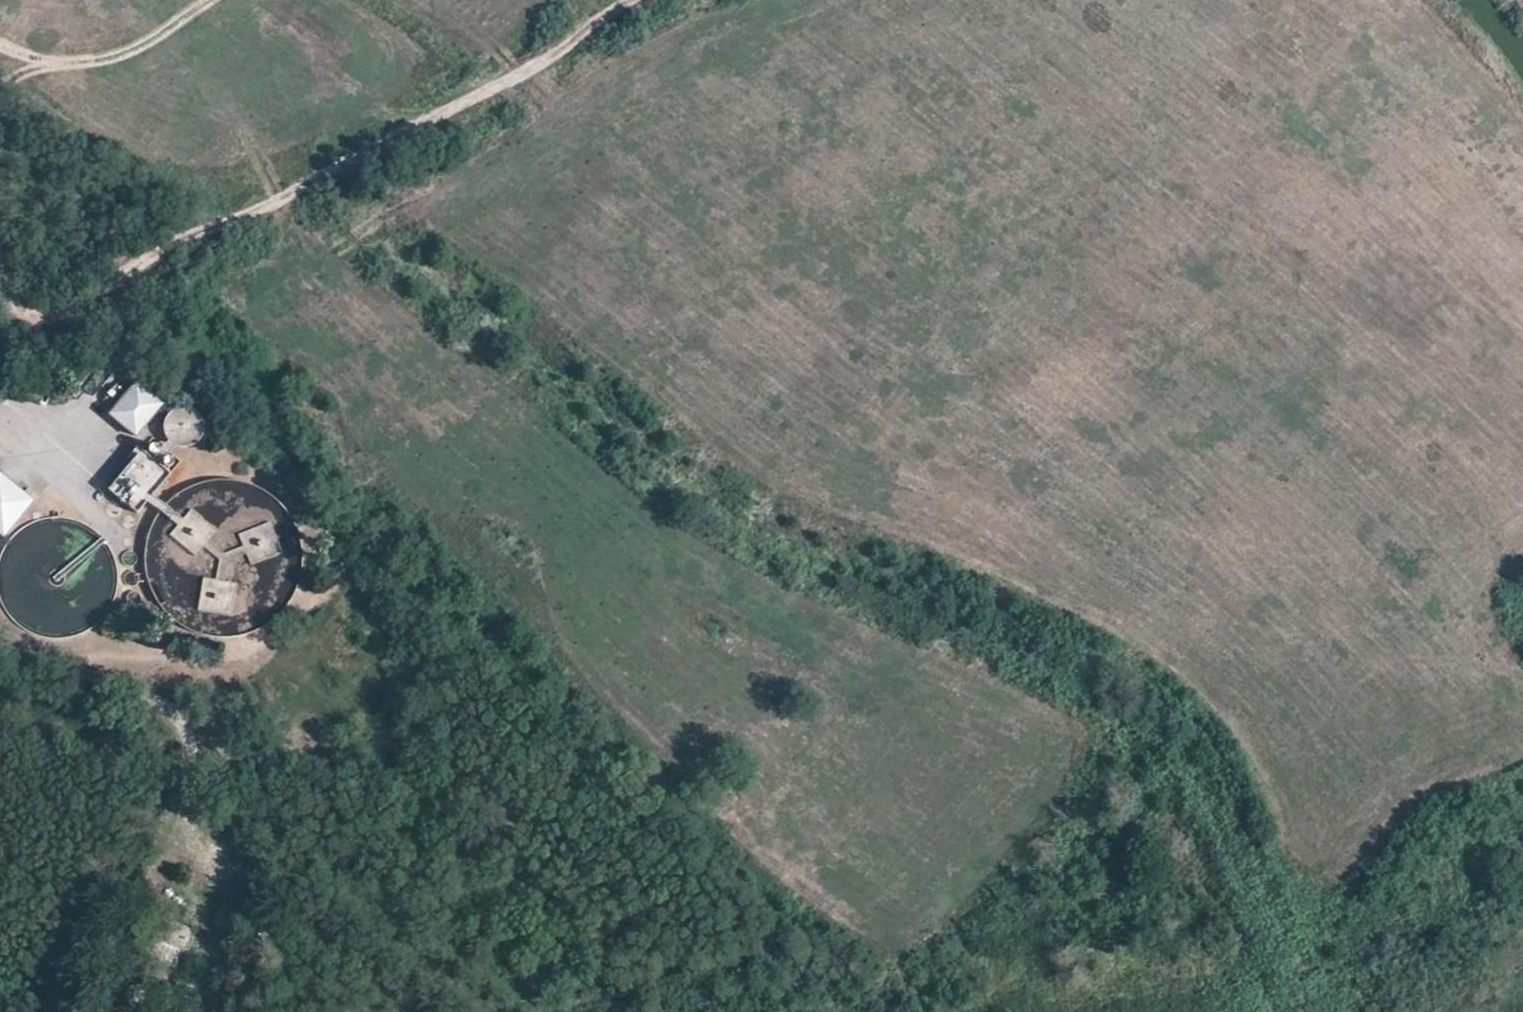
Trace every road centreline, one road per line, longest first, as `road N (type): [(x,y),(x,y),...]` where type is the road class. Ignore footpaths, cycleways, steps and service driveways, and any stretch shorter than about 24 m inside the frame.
road 1 (track): [(0,258),(6,298),(24,320),(55,324),(177,247),(310,184),(641,0)]

